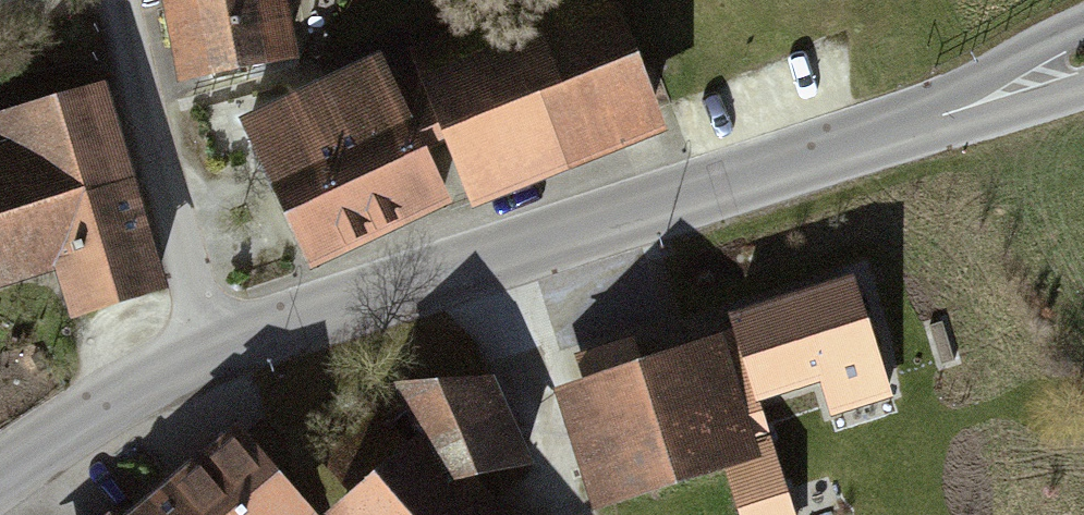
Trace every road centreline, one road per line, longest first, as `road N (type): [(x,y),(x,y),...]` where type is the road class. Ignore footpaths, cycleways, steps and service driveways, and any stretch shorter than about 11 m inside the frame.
road 1 (residential): [(244,329),(959,107)]
road 2 (residential): [(244,329),(132,21),(132,0)]
road 3 (residential): [(0,474),(244,329)]
road 4 (residential): [(1083,23),(1004,59),(959,107)]
road 5 (residential): [(959,107),(1083,69)]

